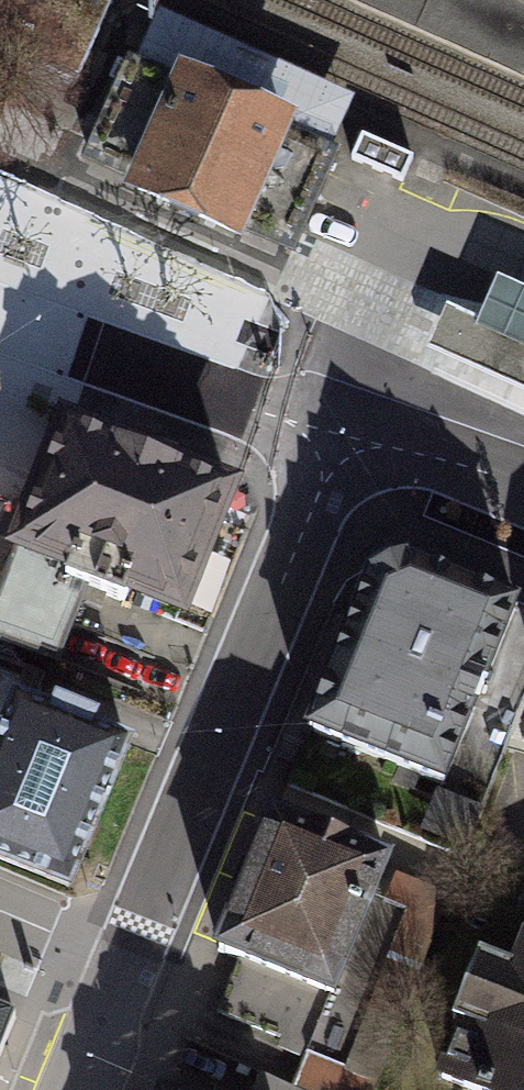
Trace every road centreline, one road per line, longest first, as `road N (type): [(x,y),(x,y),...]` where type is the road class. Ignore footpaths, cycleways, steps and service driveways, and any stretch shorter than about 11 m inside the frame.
road 1 (residential): [(333,442),(76,1089)]
road 2 (tertiary): [(333,442),(0,326)]
road 3 (tertiary): [(523,520),(333,442)]

